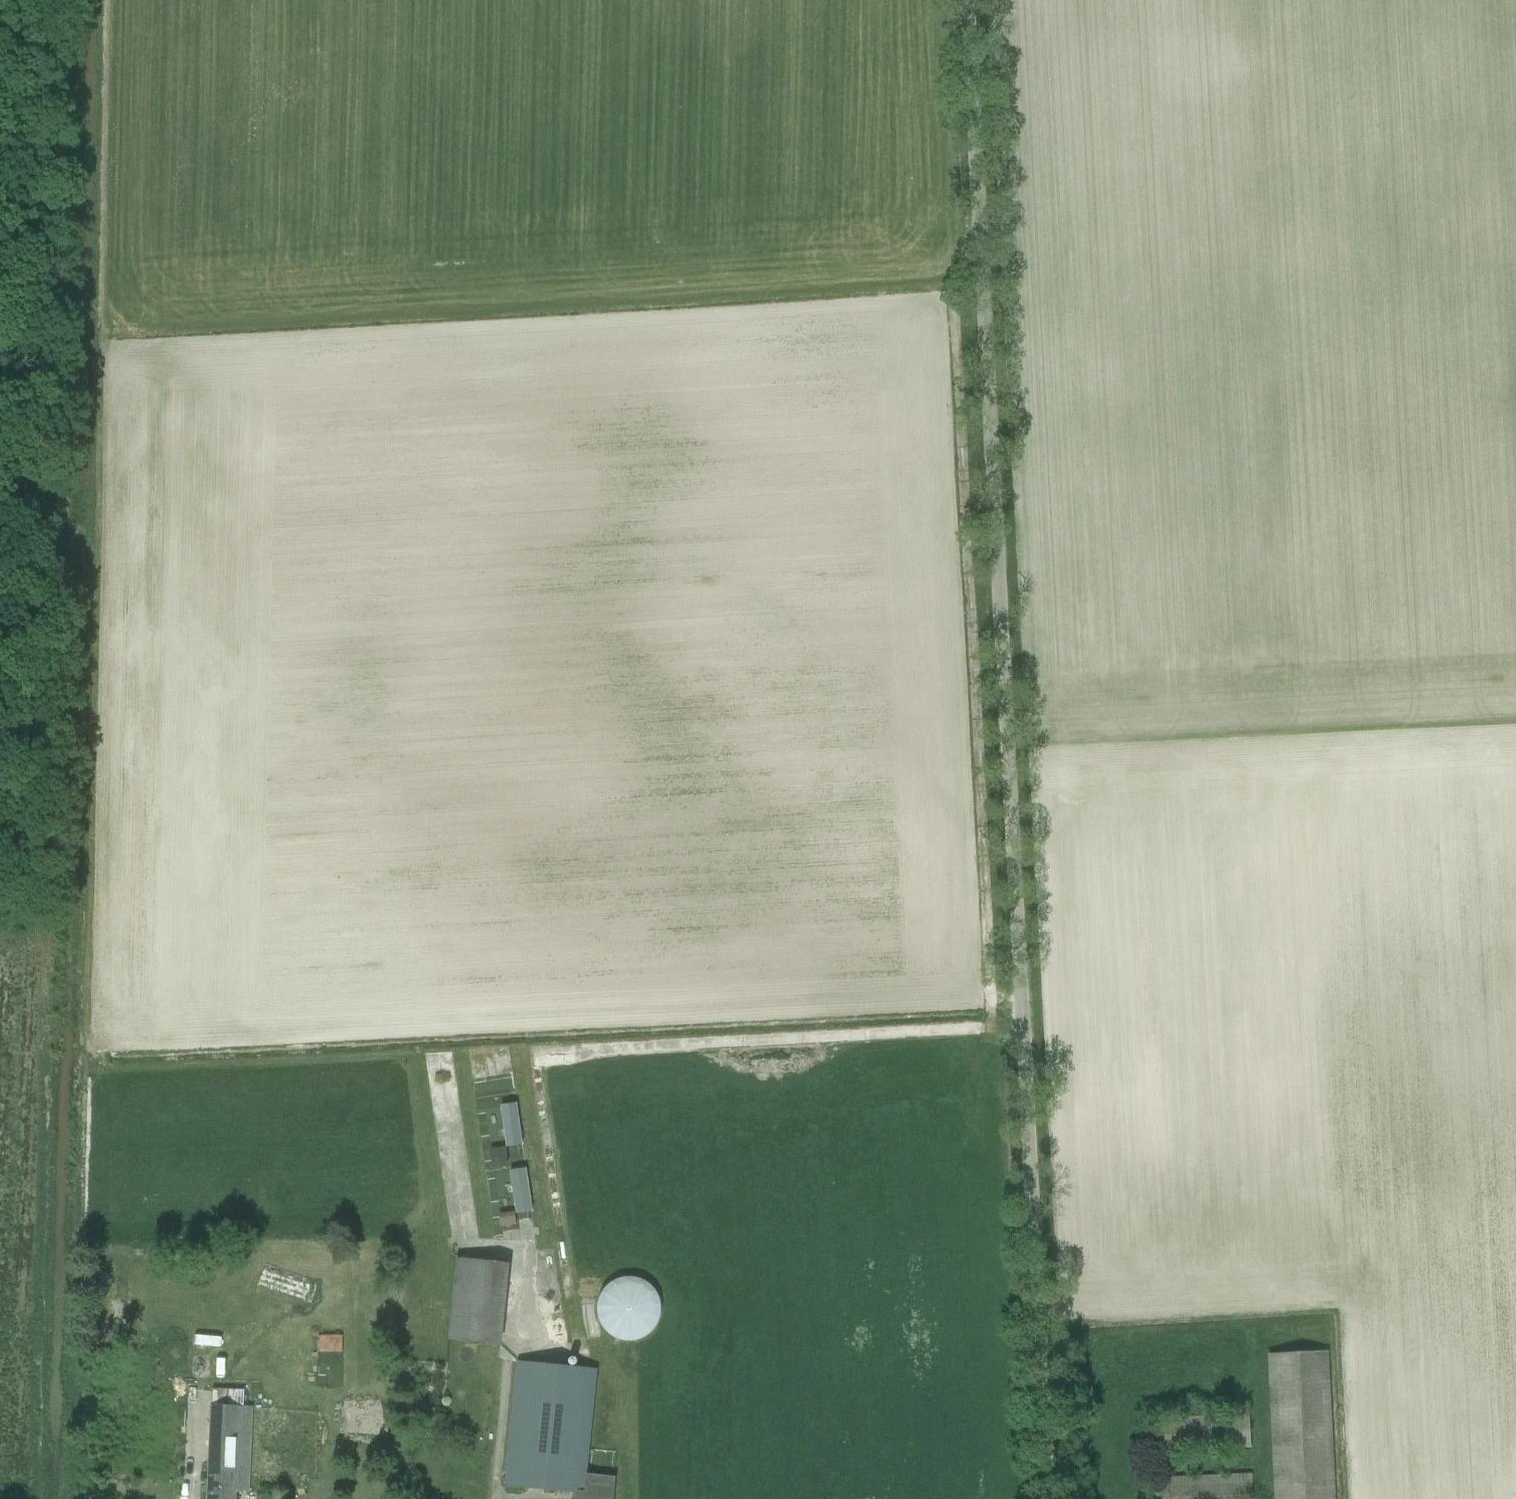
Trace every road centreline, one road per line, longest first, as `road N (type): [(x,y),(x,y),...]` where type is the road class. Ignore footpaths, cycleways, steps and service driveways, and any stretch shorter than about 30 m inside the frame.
road 1 (tertiary): [(1047,1498),(968,0)]

